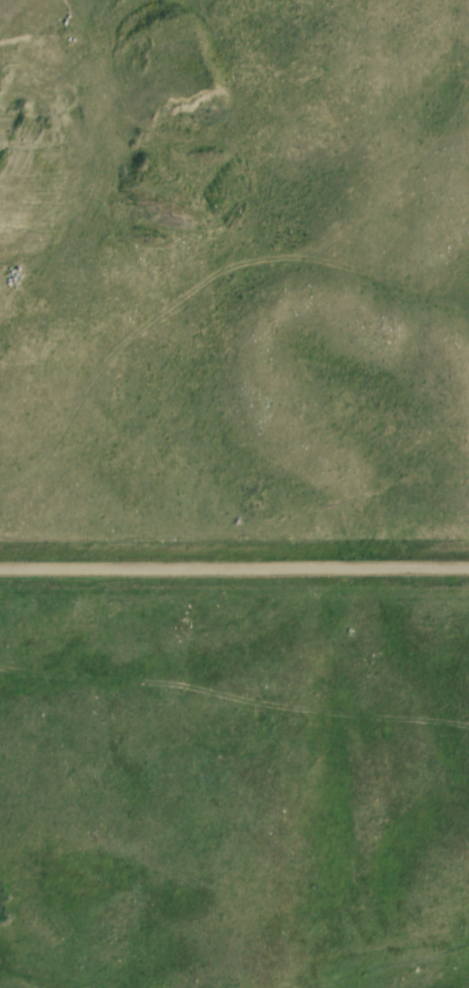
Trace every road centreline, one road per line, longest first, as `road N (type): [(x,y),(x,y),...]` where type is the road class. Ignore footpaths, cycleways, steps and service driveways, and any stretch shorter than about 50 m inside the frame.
road 1 (residential): [(468,569),(0,570)]

